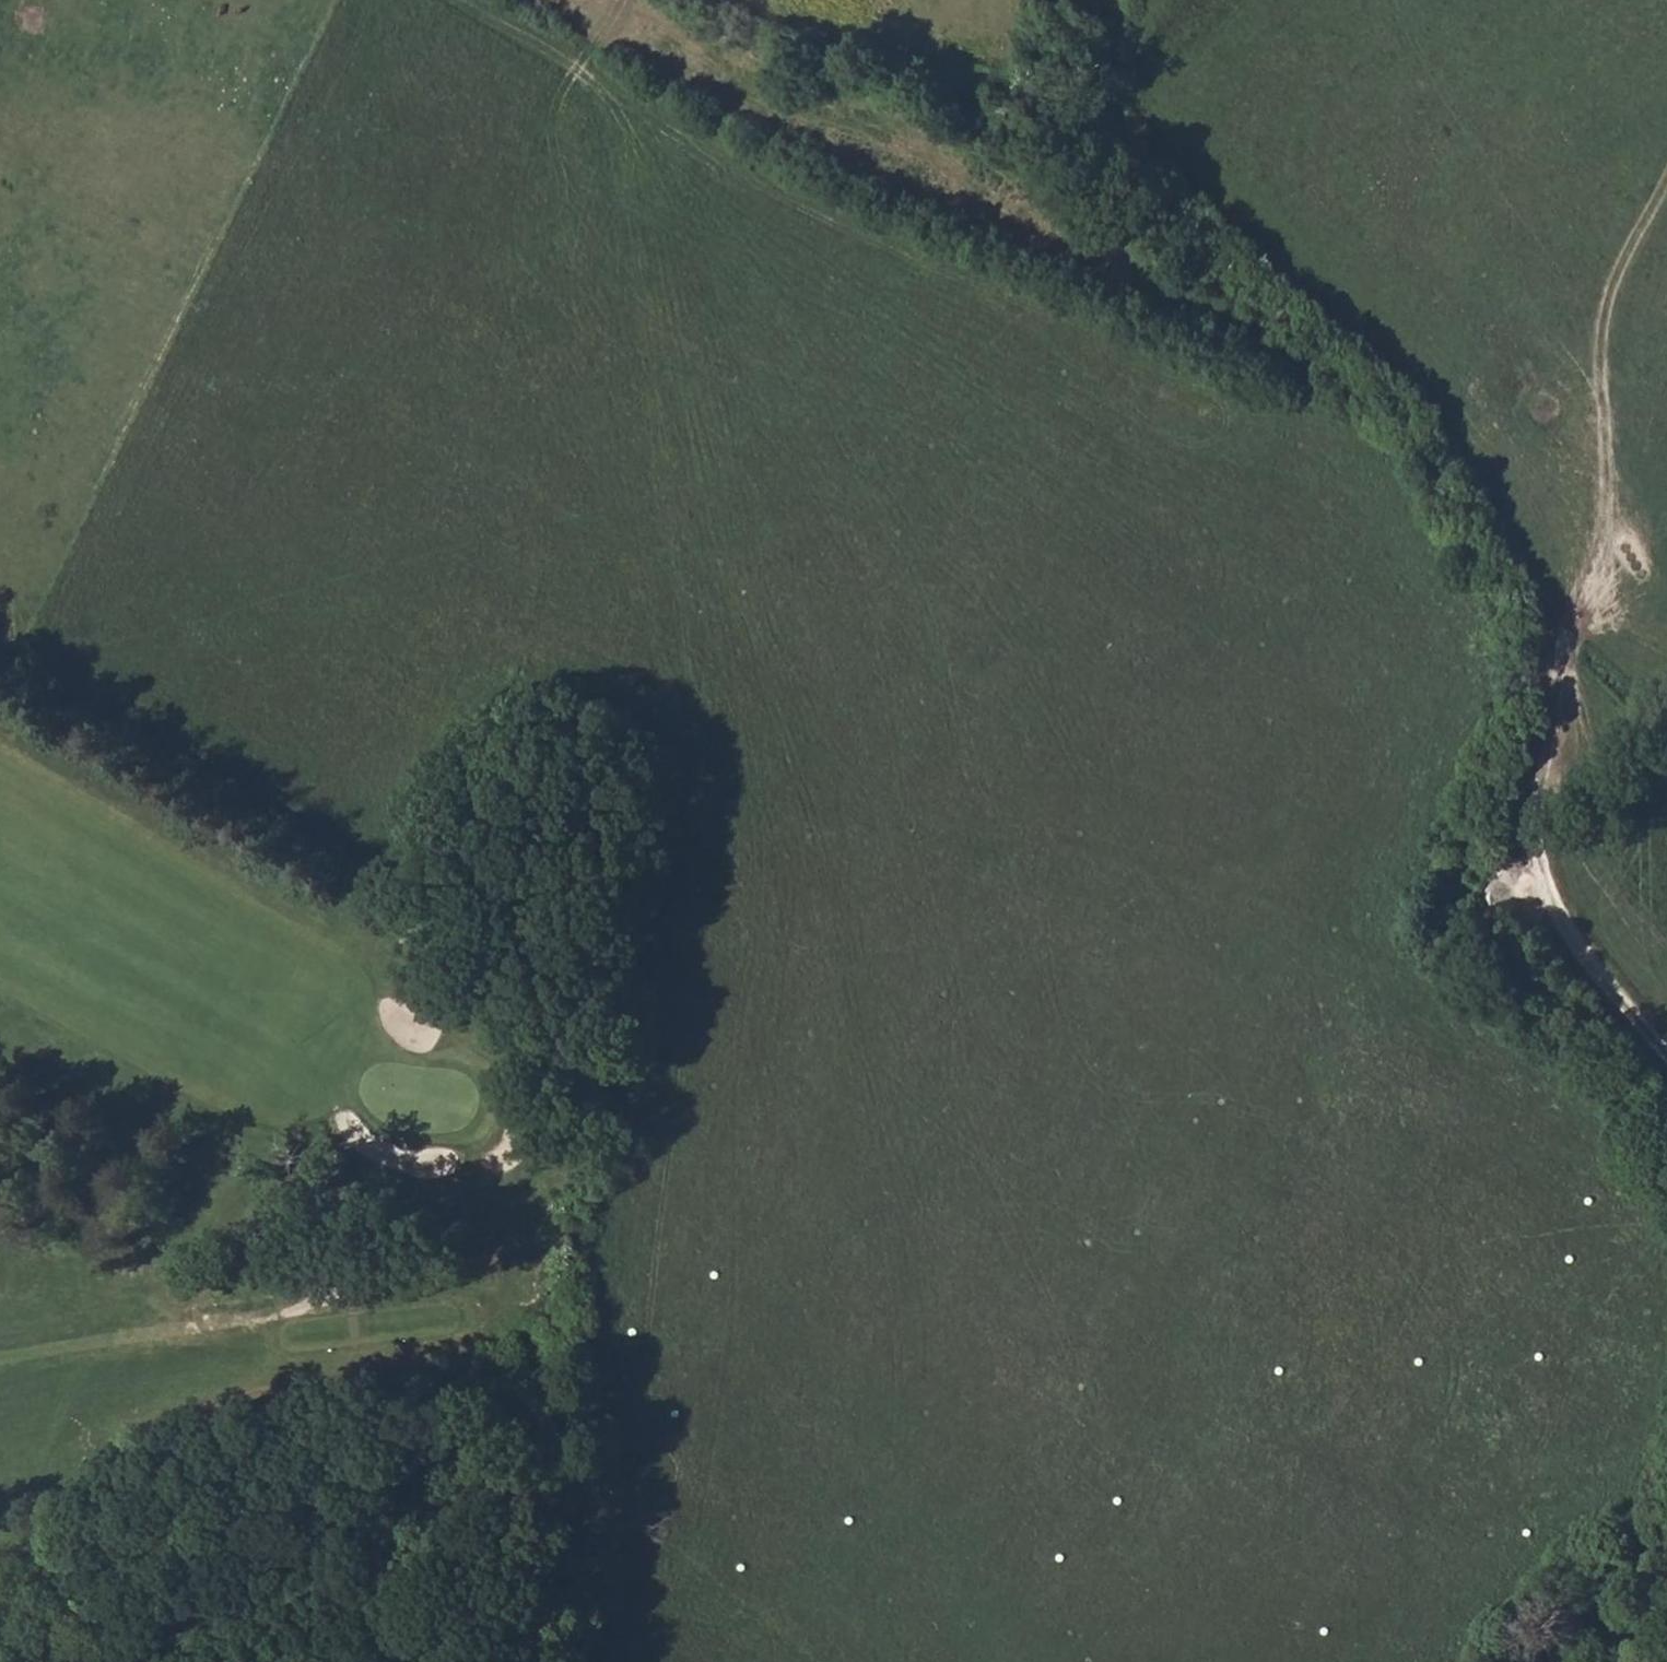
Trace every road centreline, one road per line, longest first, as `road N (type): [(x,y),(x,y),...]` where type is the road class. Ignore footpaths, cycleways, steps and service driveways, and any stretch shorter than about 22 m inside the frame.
road 1 (track): [(1666,1053),(1598,973),(1542,884),(1535,846),(1539,793),(1565,693),(1571,604),(1519,513),(1514,485)]

